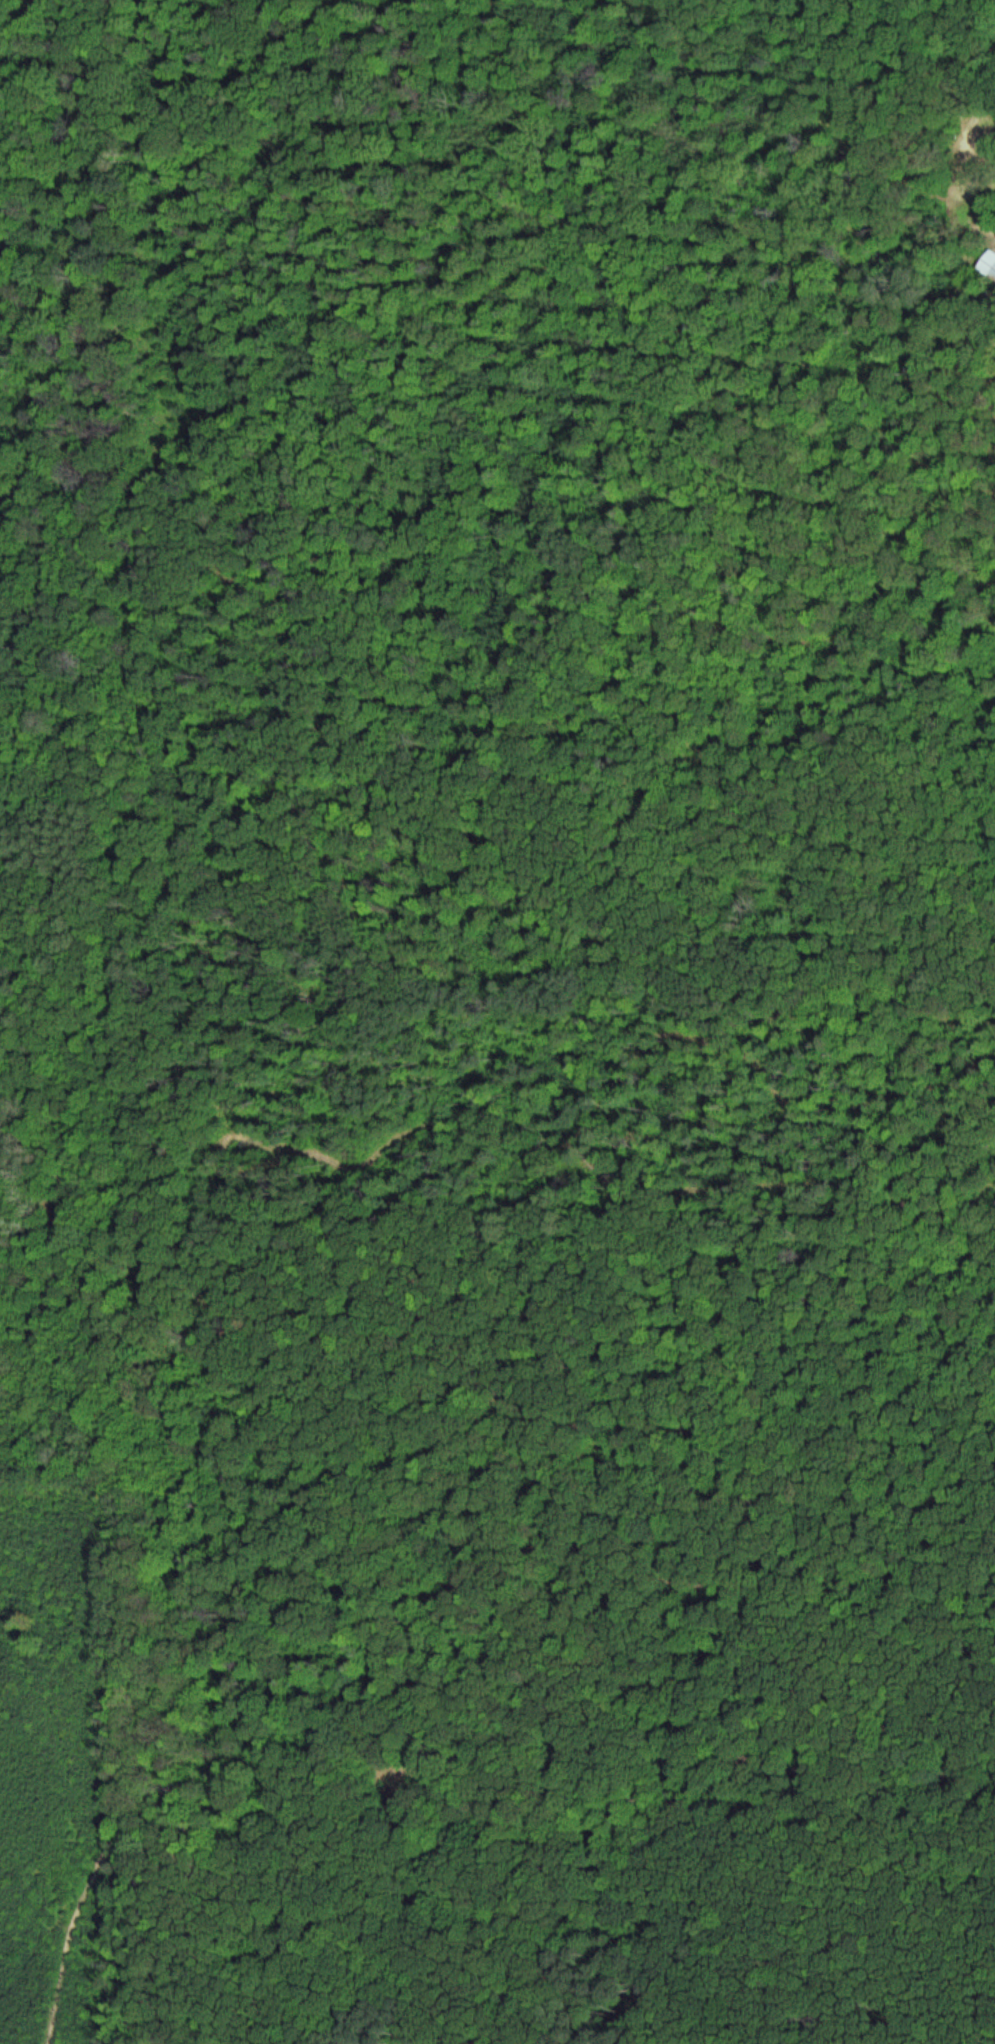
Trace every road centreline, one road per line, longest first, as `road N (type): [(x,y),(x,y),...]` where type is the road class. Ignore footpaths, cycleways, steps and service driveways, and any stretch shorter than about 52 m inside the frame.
road 1 (residential): [(994,69),(731,194),(674,269),(331,950)]

